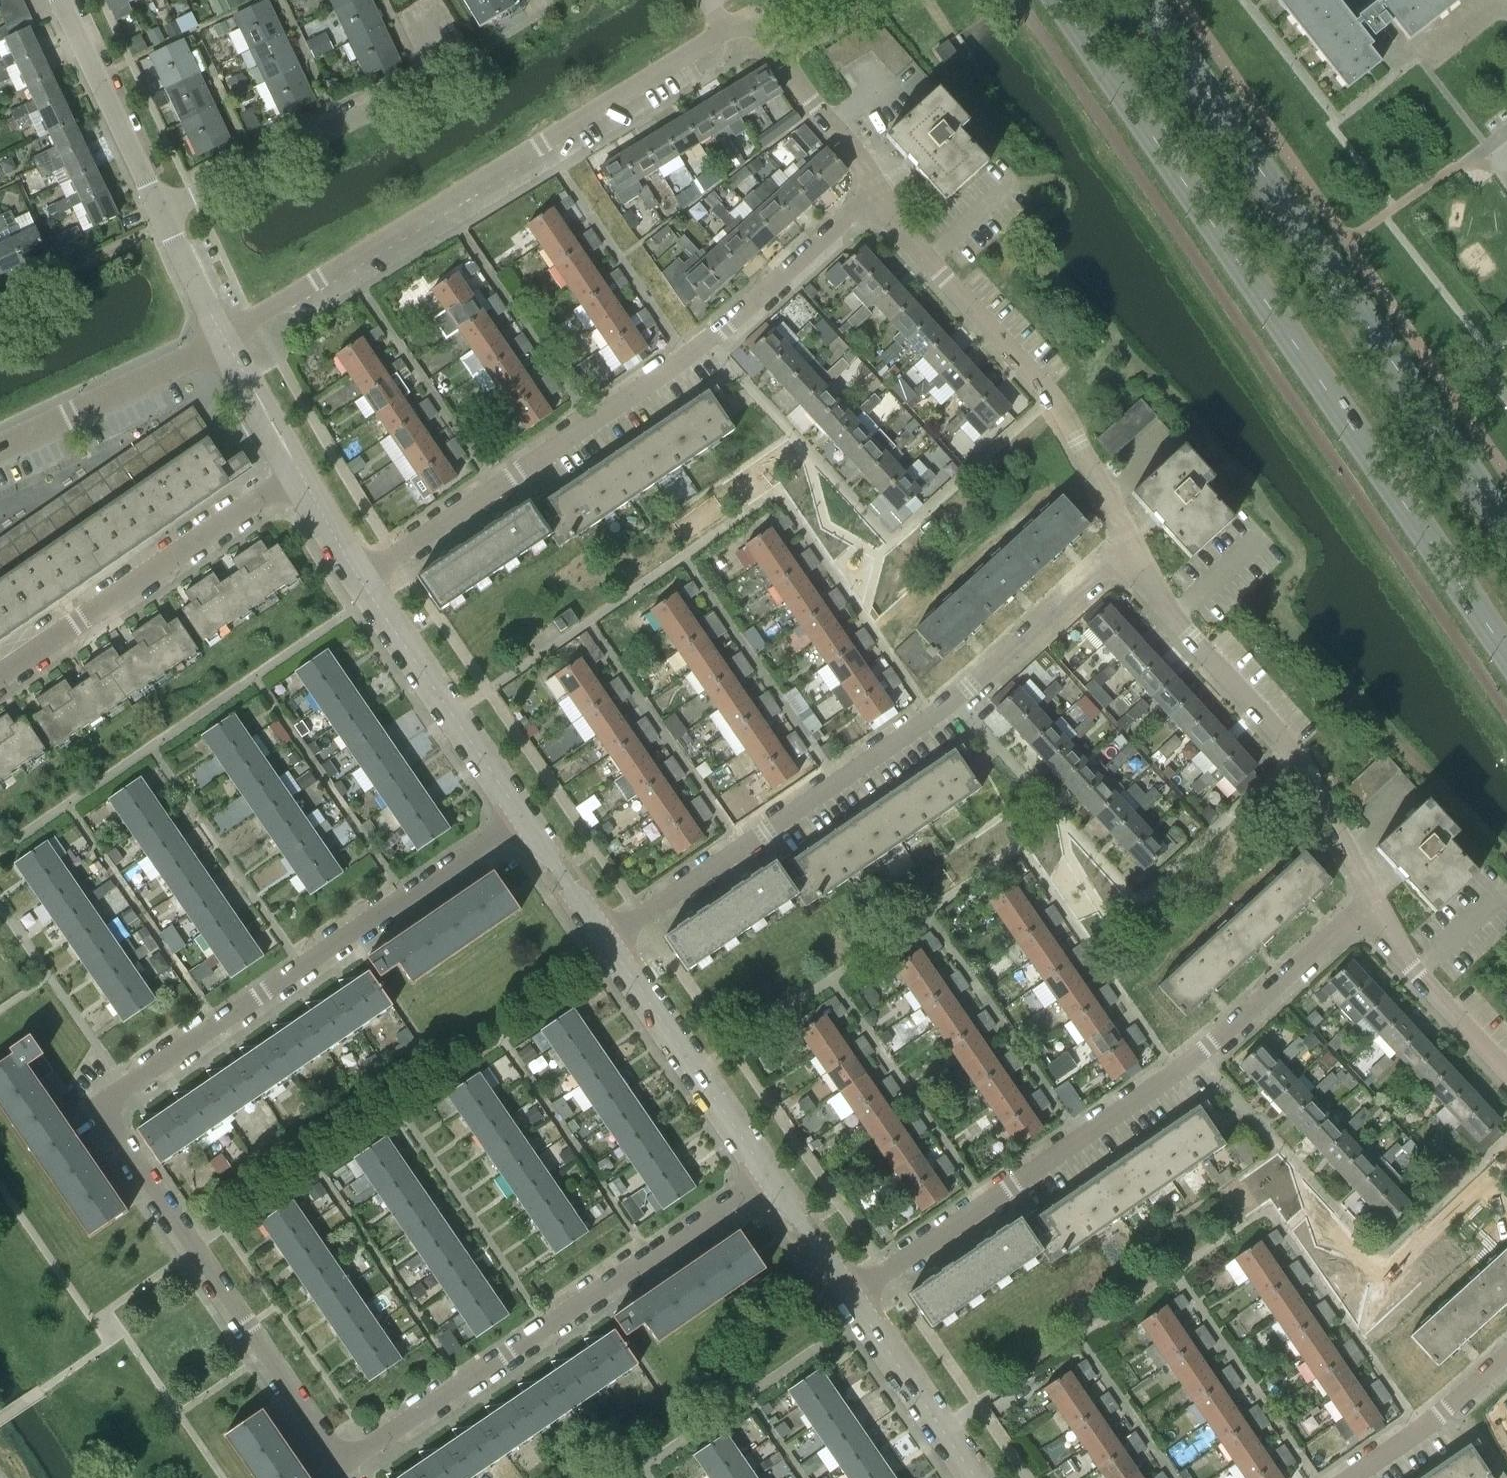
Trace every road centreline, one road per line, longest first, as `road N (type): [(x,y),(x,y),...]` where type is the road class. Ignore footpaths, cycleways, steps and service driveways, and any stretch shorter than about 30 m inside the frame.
road 1 (residential): [(522,817),(109,1103),(110,1128),(323,1449),(332,1460),(360,1456),(768,1176)]
road 2 (secondary): [(1059,0),(1506,657)]
road 3 (residential): [(605,939),(955,703),(1129,547)]
road 4 (residential): [(852,1297),(1193,1059),(1375,910)]
road 5 (residential): [(358,580),(706,342),(879,192)]
road 6 (residential): [(226,340),(710,39),(750,35),(779,61)]
road 7 (secondary): [(1506,528),(1142,0)]
road 8 (residential): [(1375,910),(1288,745),(1190,641),(1129,547)]
road 9 (residential): [(1129,547),(1049,399),(923,259),(879,192)]
road 10 (residential): [(162,212),(442,74),(414,13)]
road 11 (residential): [(0,674),(296,471)]
road 12 (residential): [(522,817),(358,580)]
road 13 (residential): [(768,1176),(605,939)]
road 14 (residential): [(0,447),(226,340)]
road 15 (residential): [(162,212),(63,0)]
road 16 (residential): [(976,1477),(852,1297)]
road 17 (residential): [(1506,1074),(1417,974),(1375,910)]
road 18 (residential): [(1349,1477),(1506,1353)]
road 19 (residential): [(879,192),(779,61)]
road 20 (residential): [(296,471),(226,340)]
road 21 (residential): [(605,939),(522,817)]
road 22 (residential): [(852,1297),(768,1176)]
road 23 (residential): [(226,340),(162,212)]
road 24 (residential): [(358,580),(296,471)]

